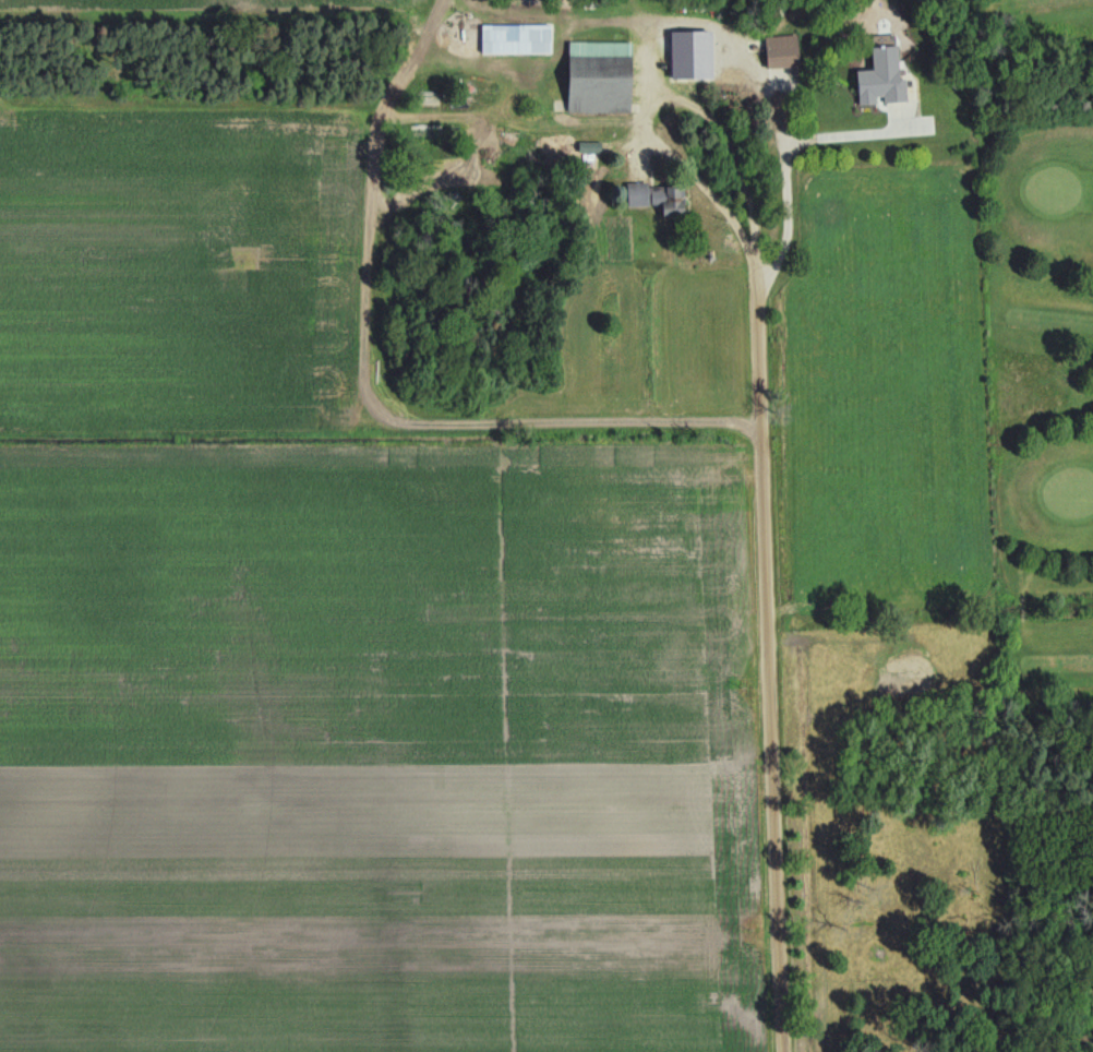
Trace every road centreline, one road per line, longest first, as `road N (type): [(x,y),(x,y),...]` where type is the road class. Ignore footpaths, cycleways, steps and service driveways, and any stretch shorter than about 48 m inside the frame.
road 1 (residential): [(784,1051),(756,260)]
road 2 (residential): [(756,260),(754,213),(723,131),(682,101),(660,112),(651,138),(662,155),(712,193),(756,260)]

